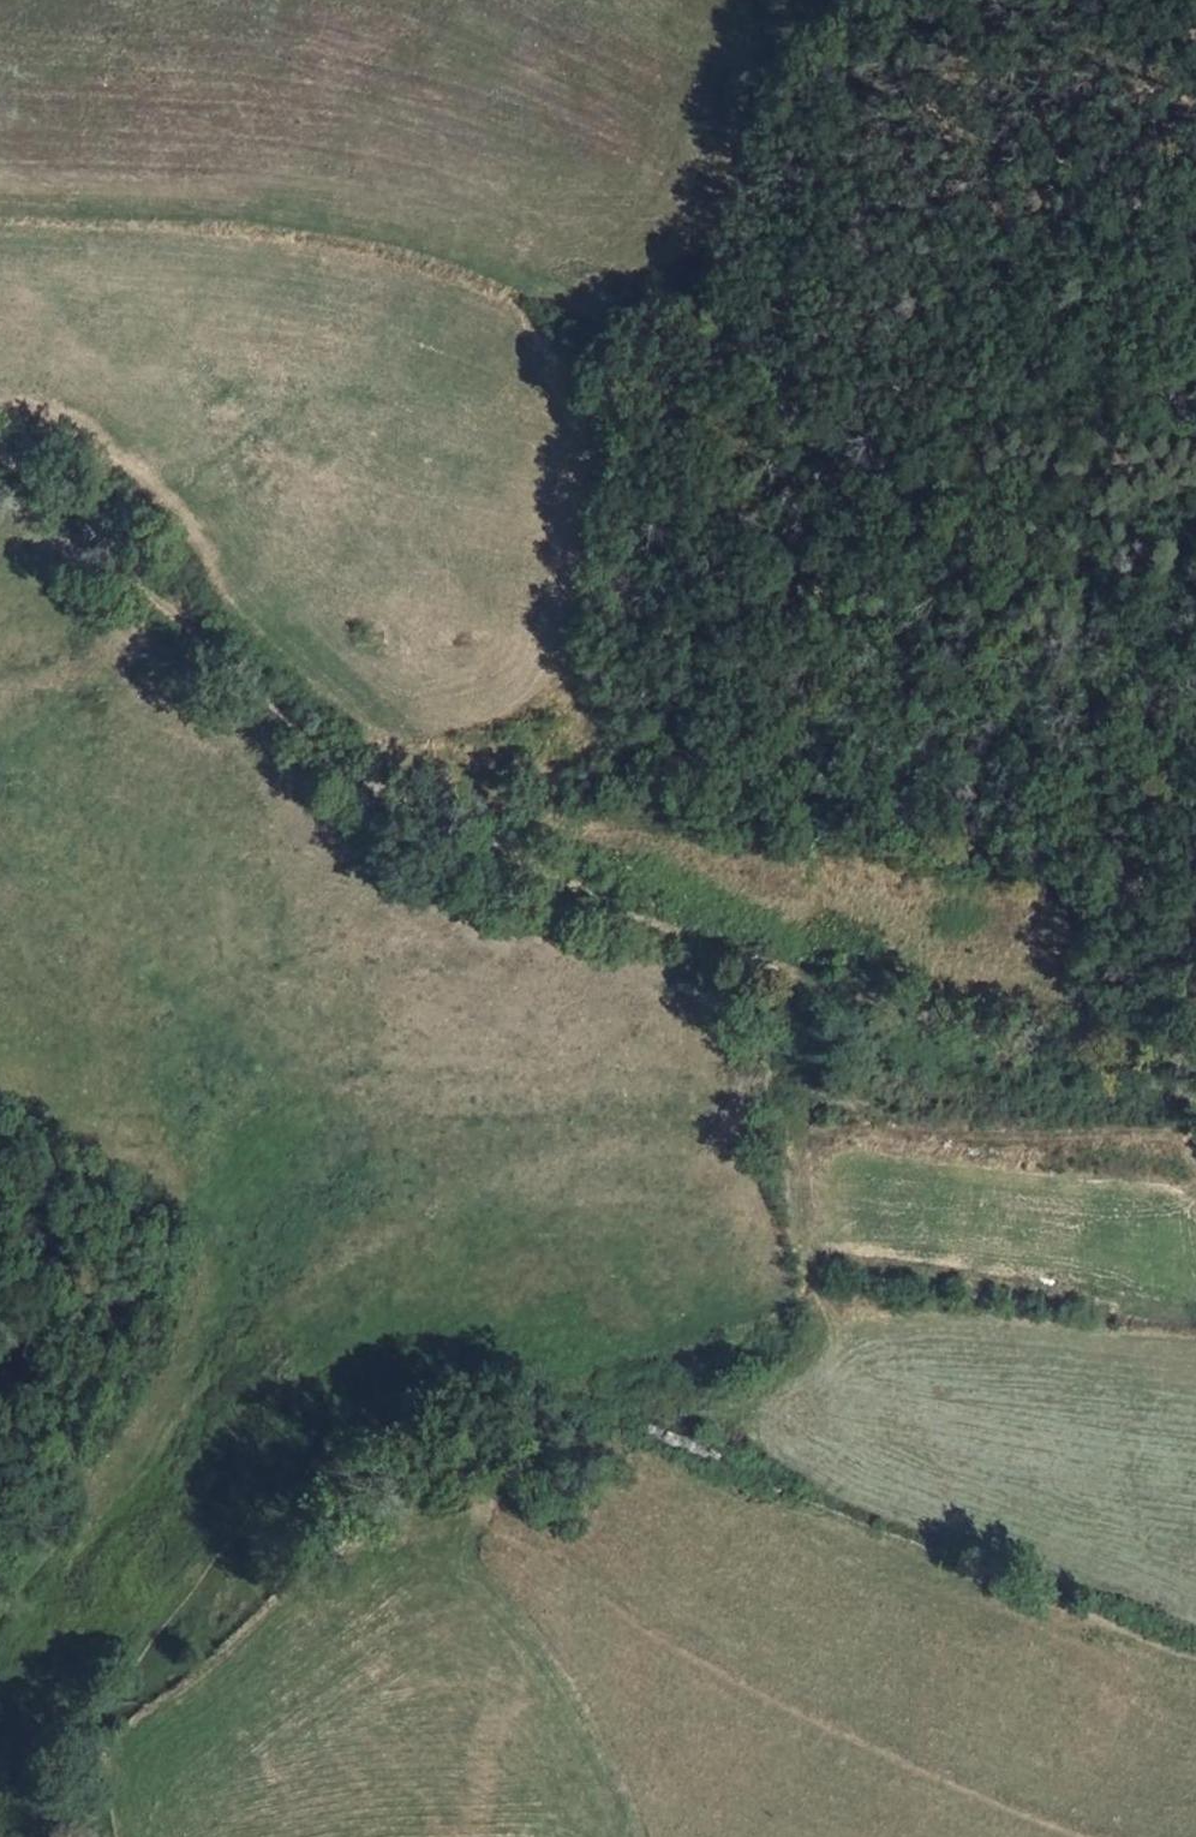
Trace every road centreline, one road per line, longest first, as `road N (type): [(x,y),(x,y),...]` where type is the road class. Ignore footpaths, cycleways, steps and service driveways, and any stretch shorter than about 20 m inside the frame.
road 1 (track): [(1195,1103),(929,1023),(665,927),(425,814),(332,756),(34,470),(0,459)]

